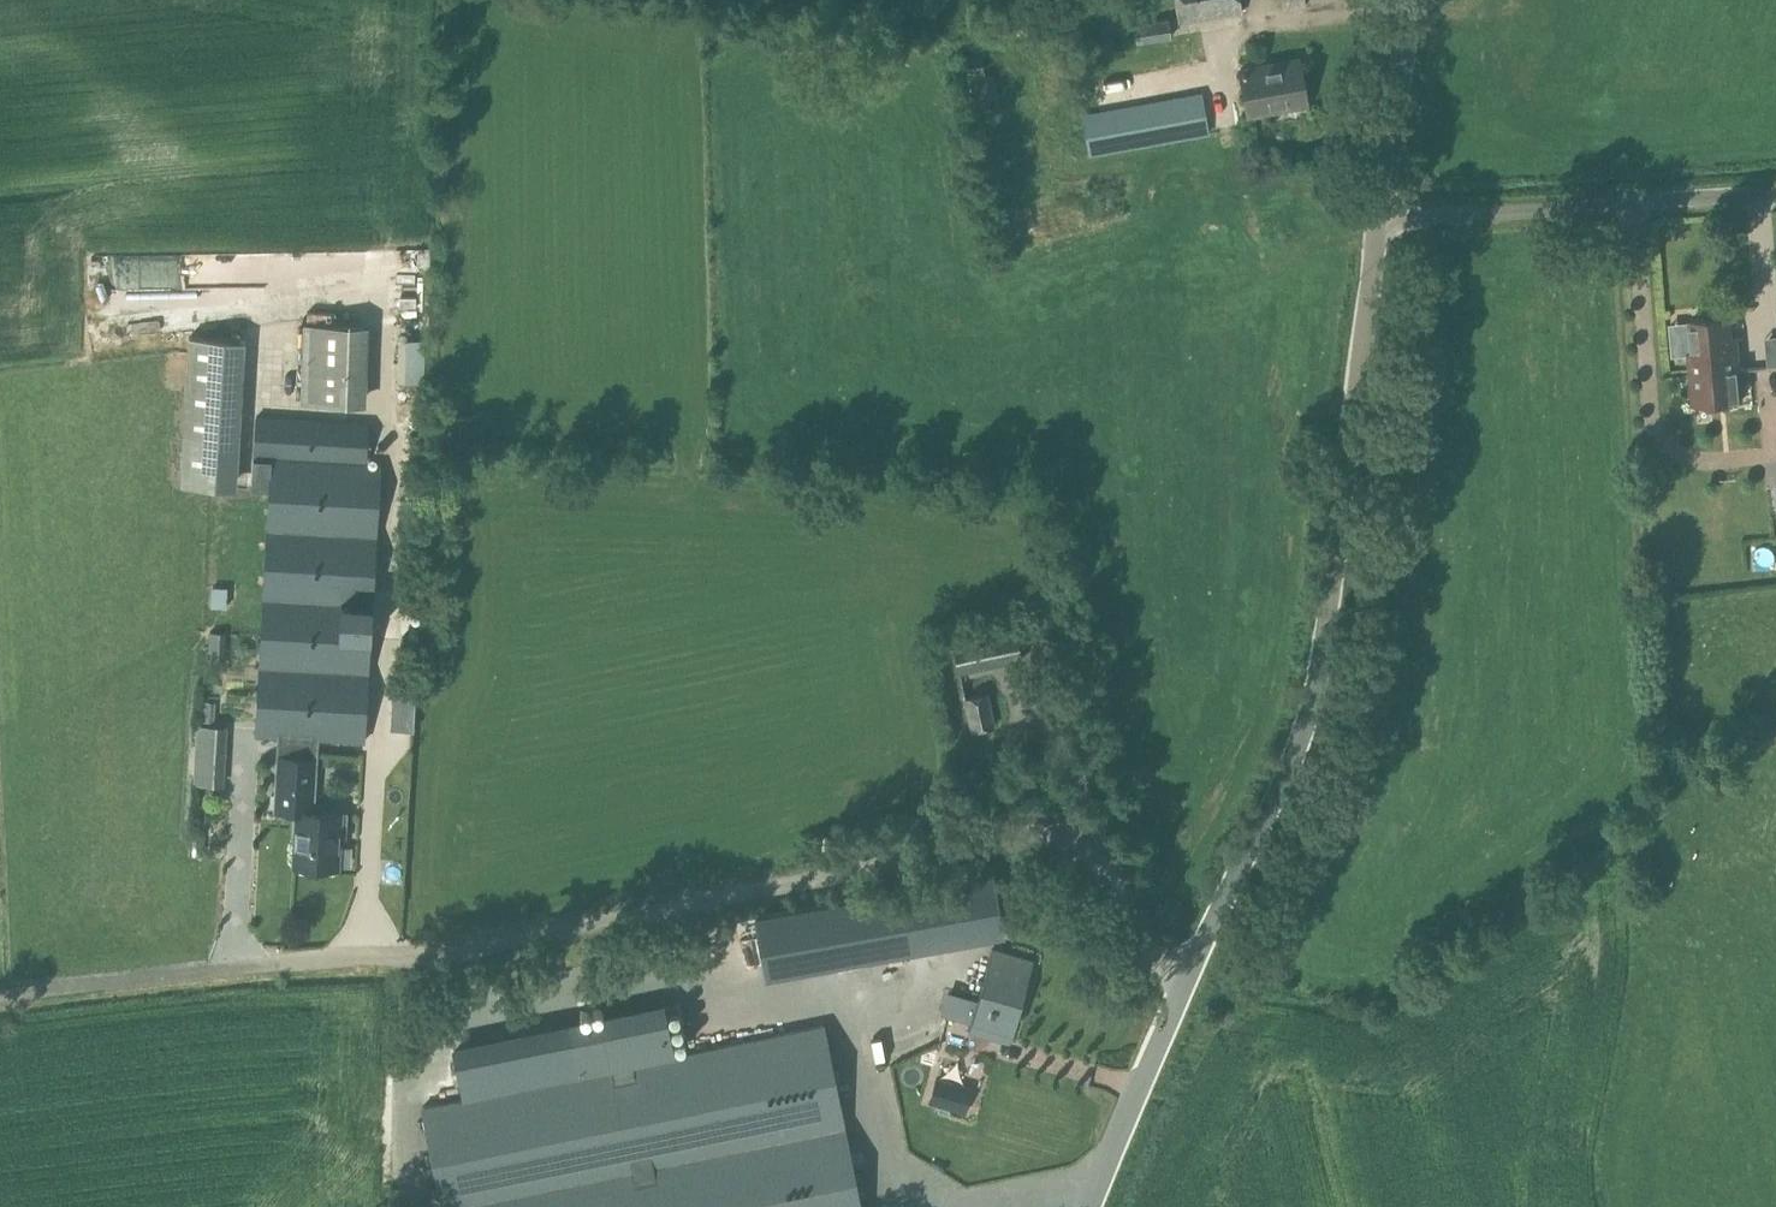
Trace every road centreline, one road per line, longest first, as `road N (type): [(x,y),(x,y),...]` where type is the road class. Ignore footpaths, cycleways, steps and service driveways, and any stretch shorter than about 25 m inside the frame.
road 1 (unclassified): [(1095,1206),(1309,703),(1382,218)]
road 2 (unclassified): [(1382,218),(1775,194)]
road 3 (unclassified): [(1382,218),(1414,0)]

